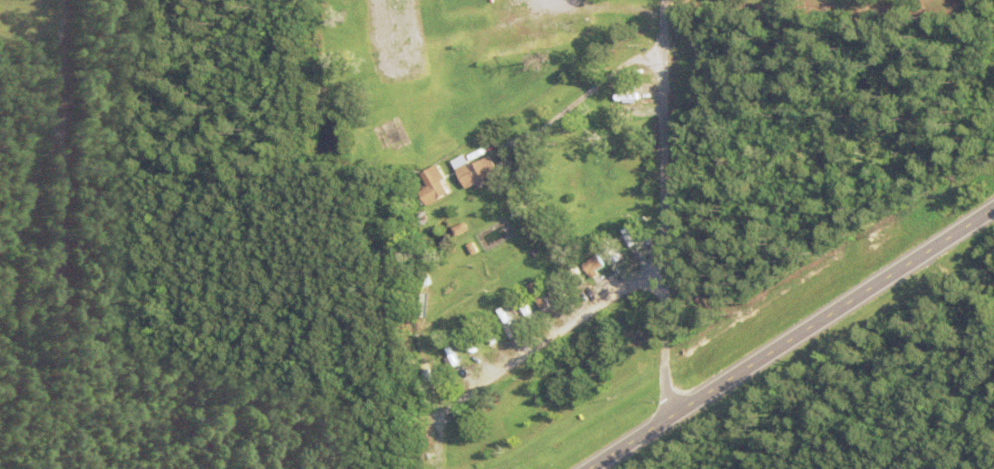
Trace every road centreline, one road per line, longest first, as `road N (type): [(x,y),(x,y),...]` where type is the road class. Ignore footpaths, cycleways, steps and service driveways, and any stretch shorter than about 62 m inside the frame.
road 1 (primary): [(604,468),(993,219)]
road 2 (residential): [(681,421),(670,373),(668,0)]
road 3 (residential): [(445,468),(449,415),(672,264)]

